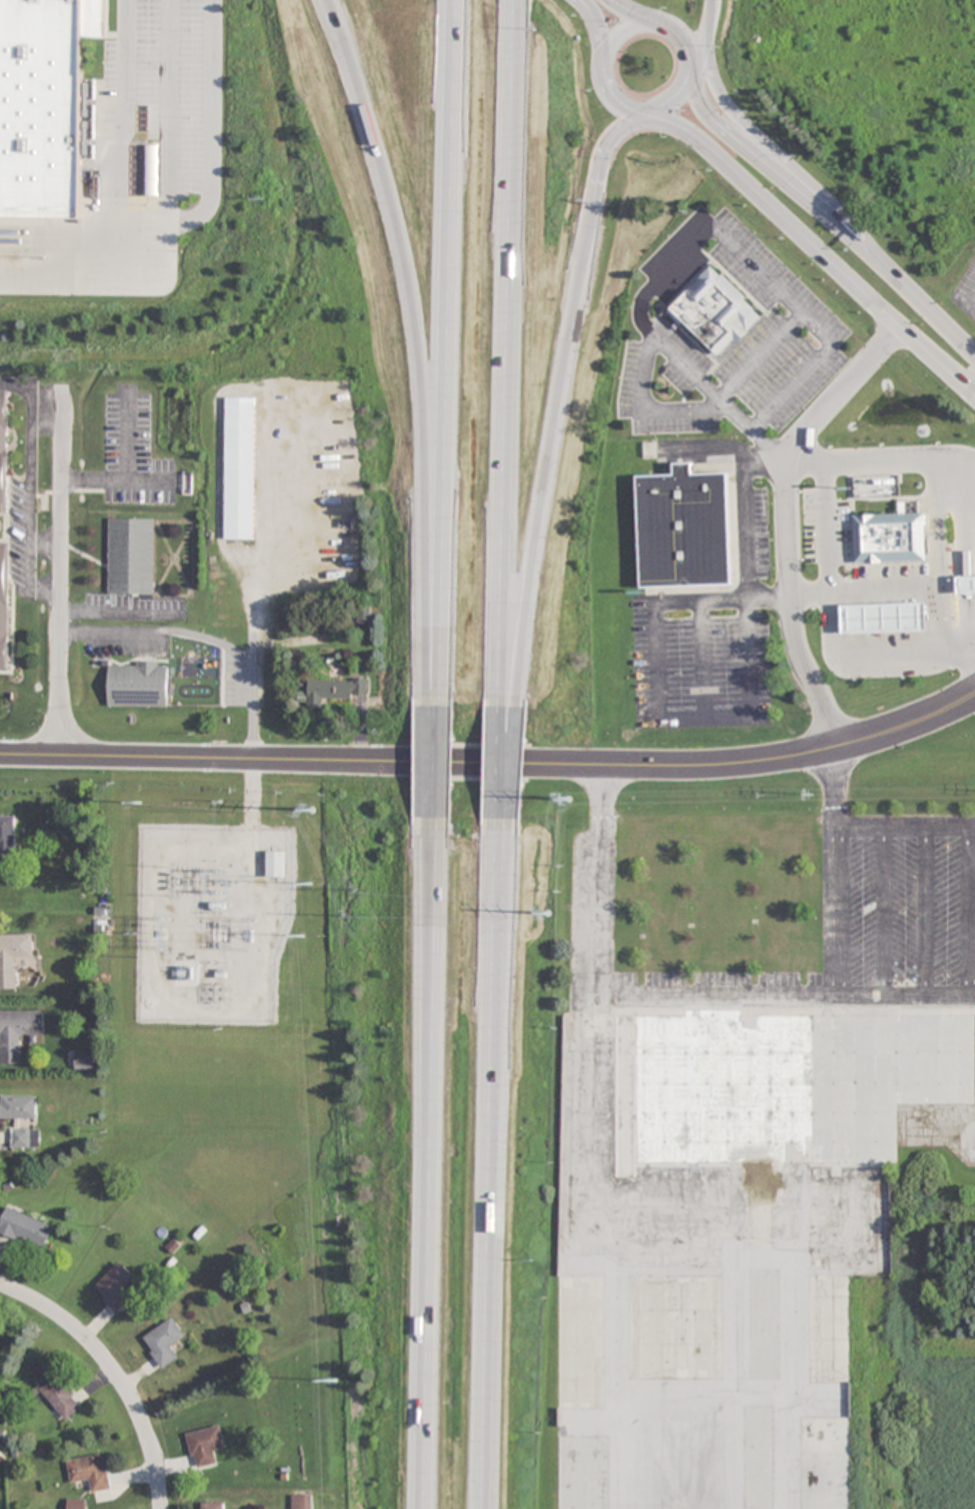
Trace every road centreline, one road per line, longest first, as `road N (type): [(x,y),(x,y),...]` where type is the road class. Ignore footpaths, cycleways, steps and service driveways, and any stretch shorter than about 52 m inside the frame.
road 1 (secondary): [(0,753),(722,765),(853,743),(974,693)]
road 2 (motorway): [(325,0),(409,280),(441,723)]
road 3 (motorway): [(459,0),(441,723)]
road 4 (motorway): [(510,720),(523,0)]
road 5 (motorway): [(440,810),(423,1508)]
road 6 (motorway): [(493,1508),(508,823)]
road 7 (motorway): [(510,720),(599,159),(618,128),(641,112)]
road 8 (residential): [(834,747),(796,642),(783,482),(797,443),(901,329)]
road 9 (primary): [(648,112),(691,135),(974,397)]
road 10 (primary): [(974,358),(864,247),(721,130),(689,75)]
road 11 (residential): [(57,754),(62,376)]
road 12 (residential): [(159,1508),(155,1465),(130,1394),(82,1335),(0,1286)]
road 13 (motorway): [(864,247),(833,205),(725,104),(704,31)]

